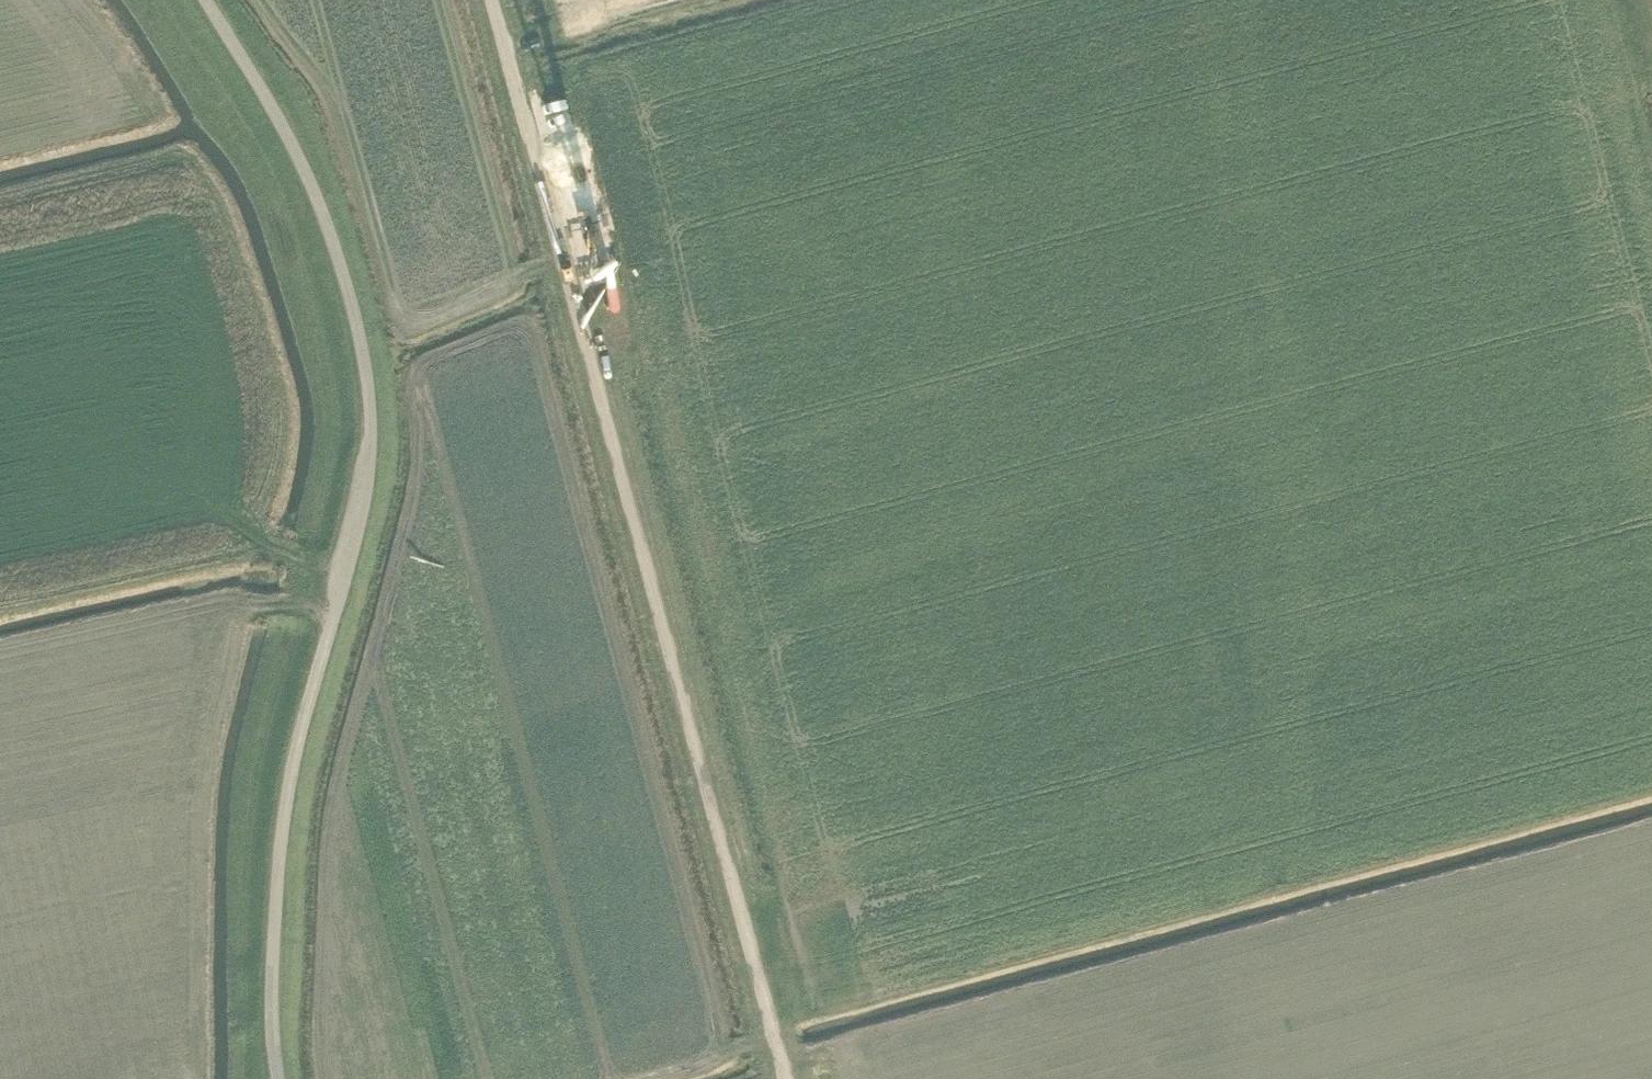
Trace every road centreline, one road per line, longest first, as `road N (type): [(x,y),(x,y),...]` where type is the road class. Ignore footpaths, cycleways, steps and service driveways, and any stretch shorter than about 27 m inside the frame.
road 1 (unclassified): [(278,1078),(275,950),(284,827),(364,498),(370,386),(337,248),(308,178),(206,0)]

